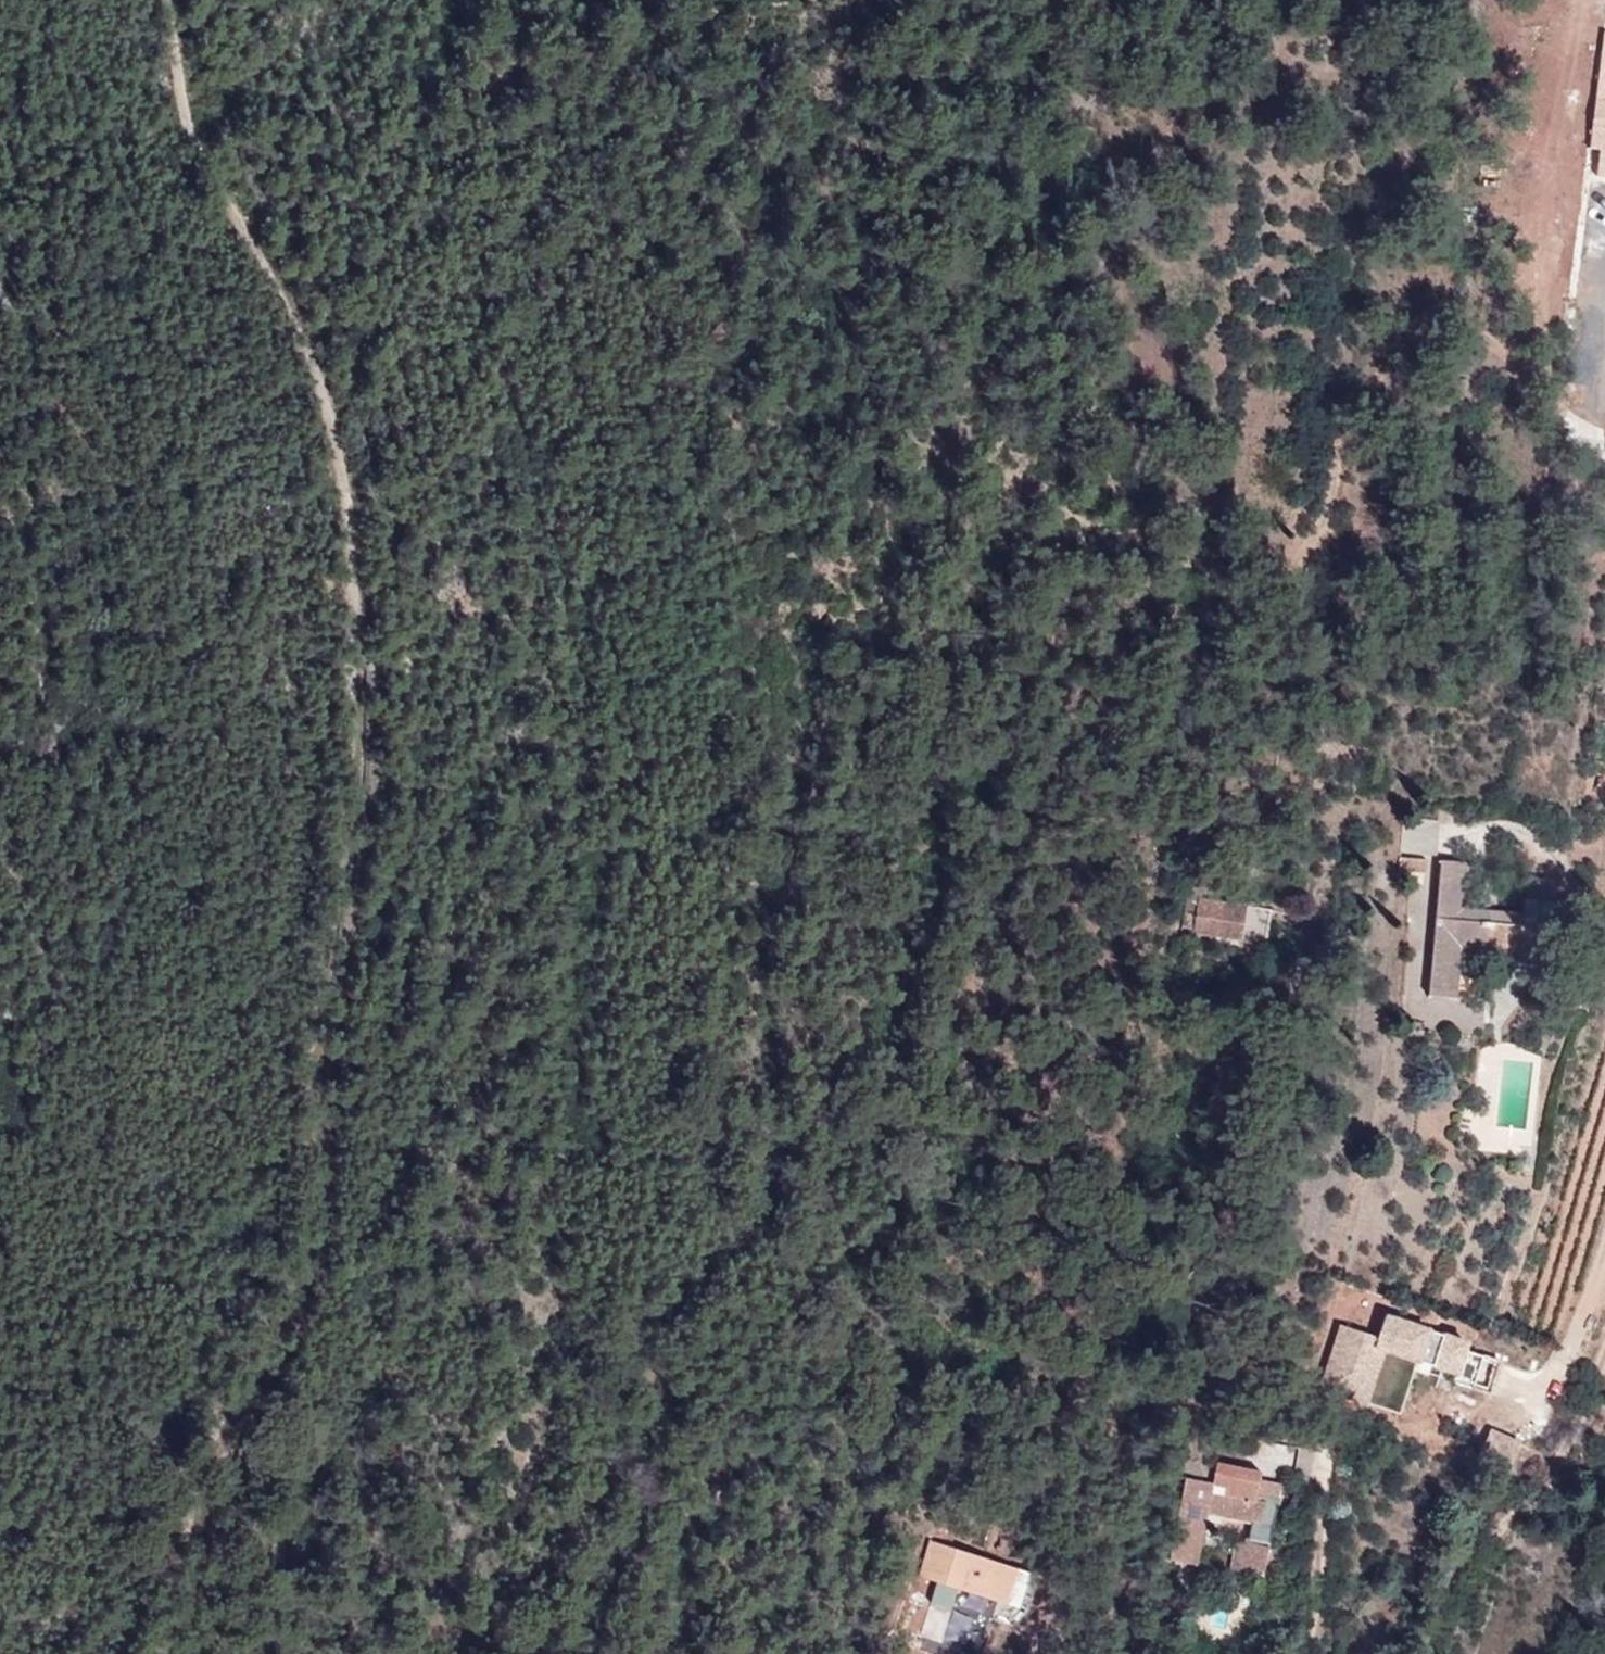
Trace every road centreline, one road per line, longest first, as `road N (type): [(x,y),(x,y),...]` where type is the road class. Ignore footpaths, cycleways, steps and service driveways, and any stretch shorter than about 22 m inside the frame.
road 1 (track): [(149,1653),(316,1182),(352,749),(336,428),(206,203),(168,0)]

